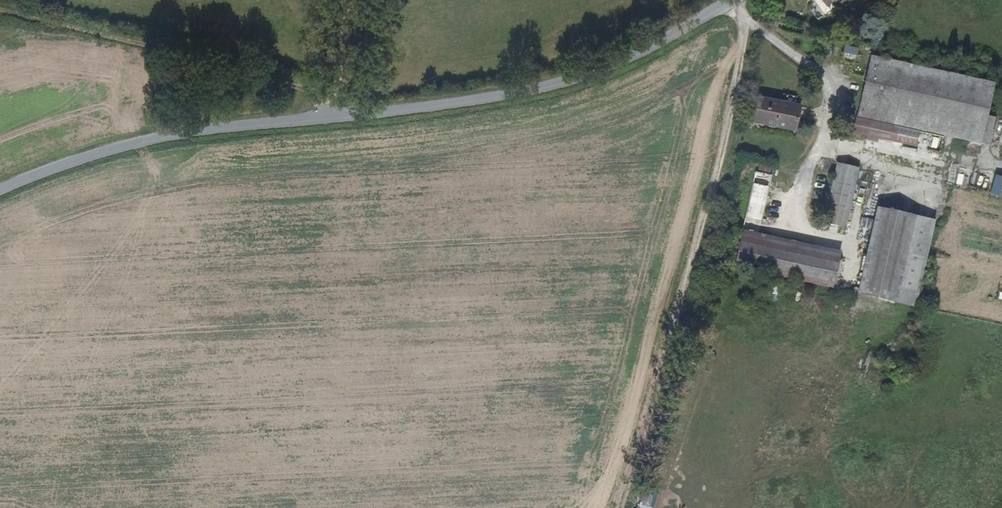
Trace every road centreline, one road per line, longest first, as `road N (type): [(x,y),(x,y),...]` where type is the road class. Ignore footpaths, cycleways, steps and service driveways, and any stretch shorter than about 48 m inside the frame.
road 1 (unclassified): [(0,191),(173,137),(570,83),(624,63),(734,0)]
road 2 (track): [(730,3),(738,42),(713,173),(617,507)]
road 3 (track): [(331,116),(330,98),(278,80),(0,11)]
road 4 (track): [(734,11),(831,91),(790,224)]

